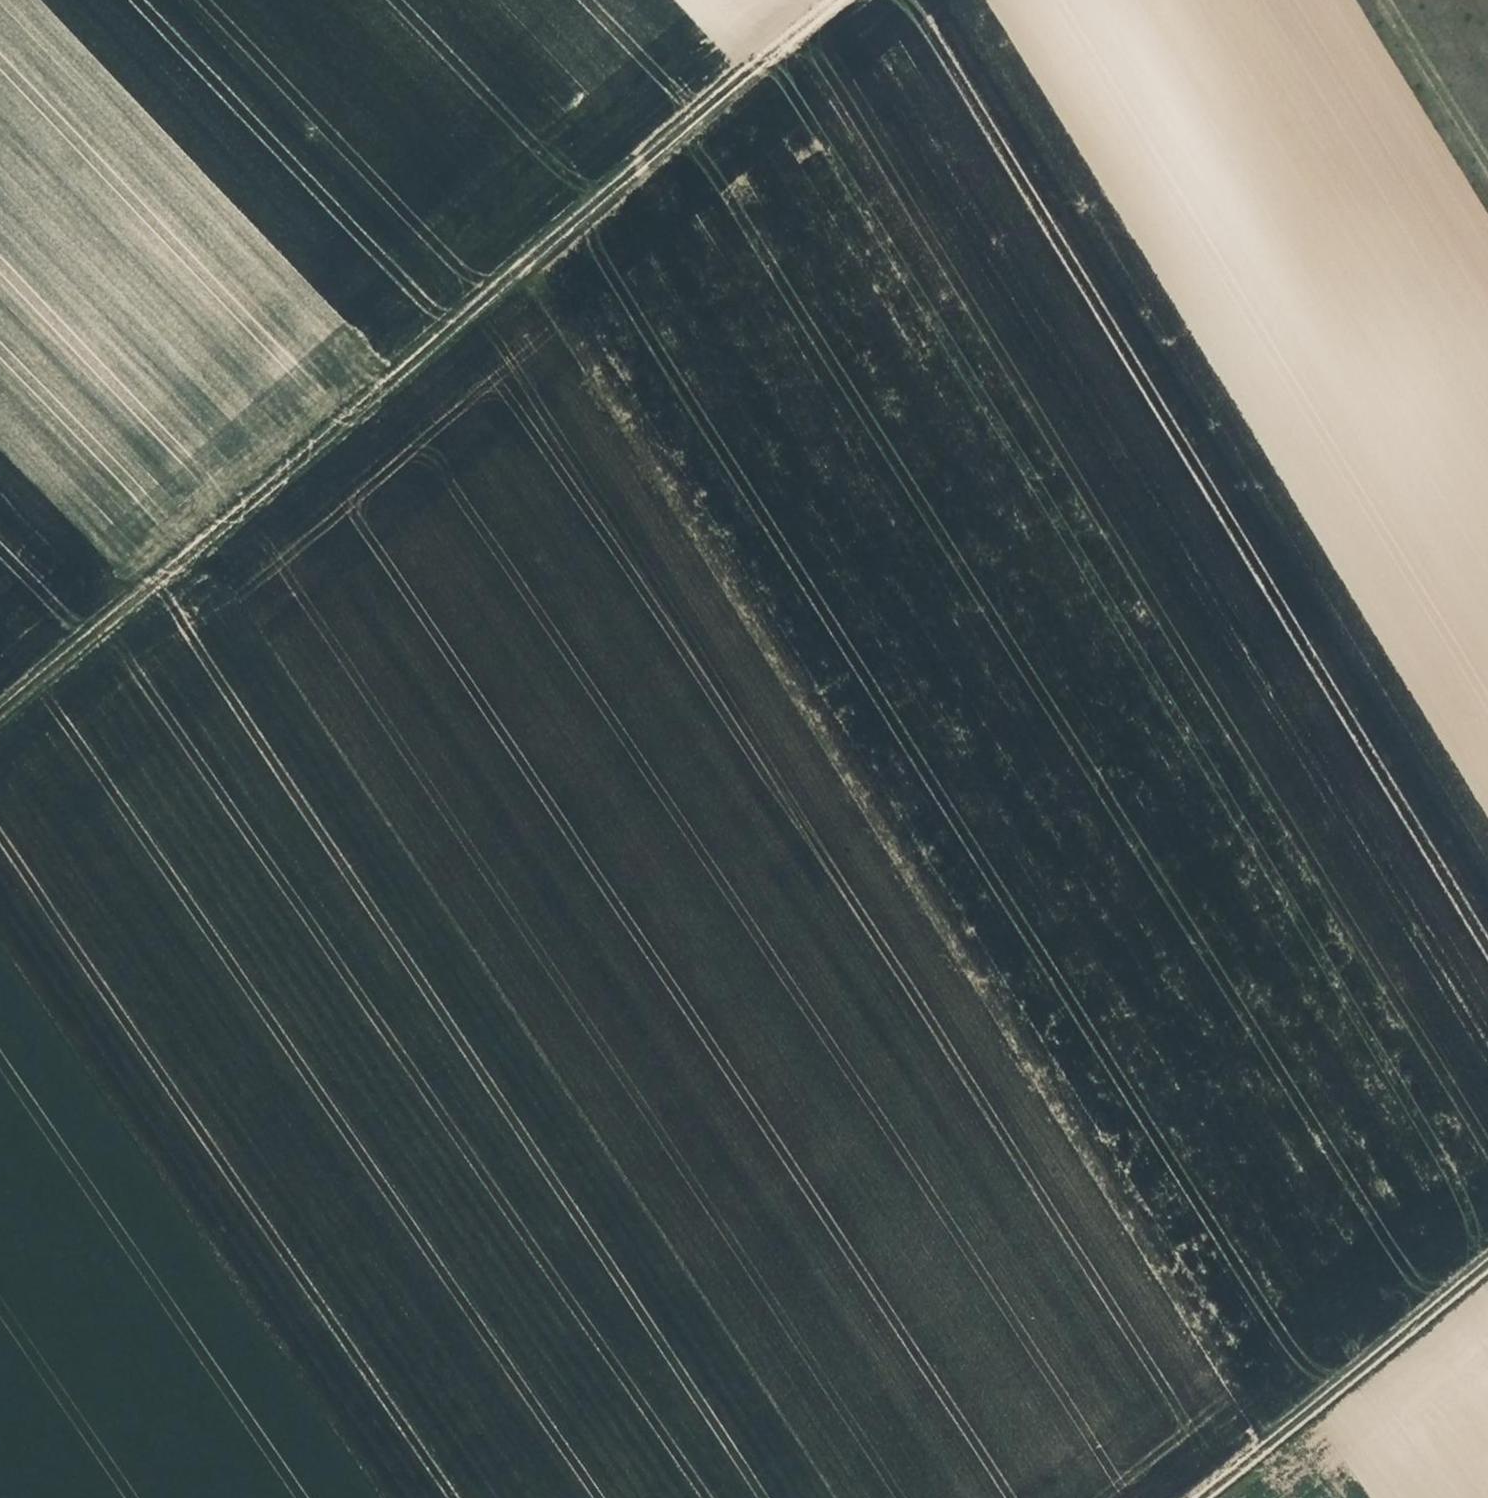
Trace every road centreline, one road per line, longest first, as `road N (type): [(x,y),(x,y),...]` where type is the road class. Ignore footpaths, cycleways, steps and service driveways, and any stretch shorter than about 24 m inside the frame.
road 1 (track): [(831,0),(0,716)]
road 2 (track): [(1487,1264),(1206,1497)]

